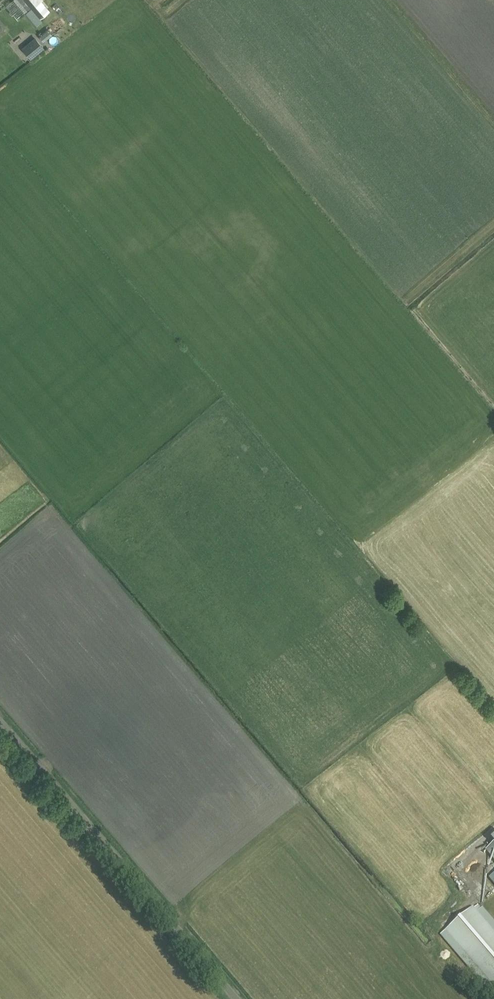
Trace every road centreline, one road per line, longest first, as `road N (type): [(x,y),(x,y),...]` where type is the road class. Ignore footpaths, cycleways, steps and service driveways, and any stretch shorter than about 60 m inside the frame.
road 1 (unclassified): [(236,998),(0,718)]

